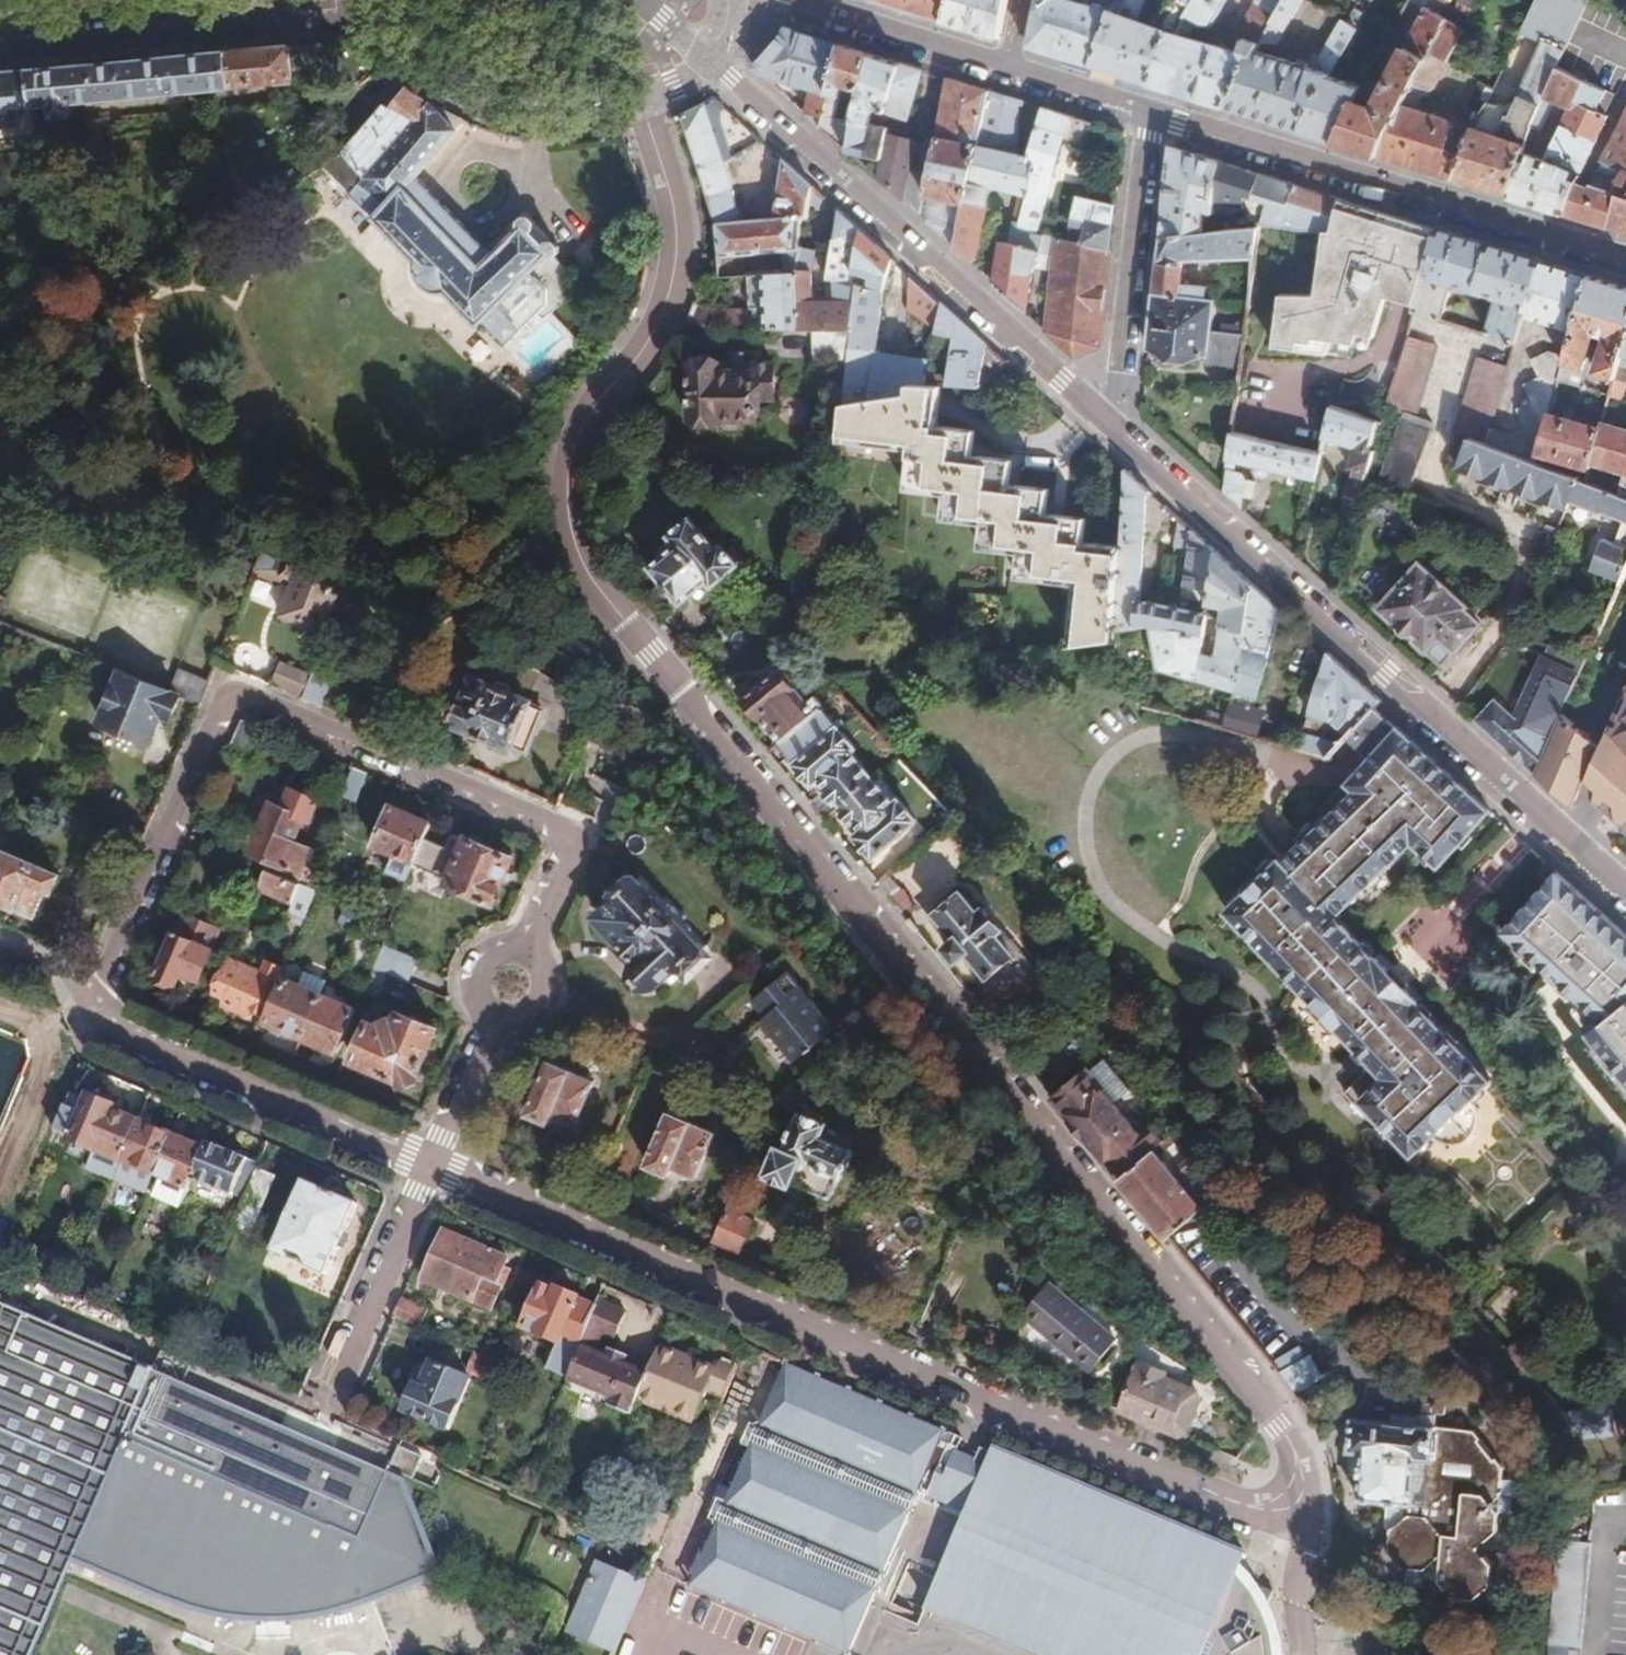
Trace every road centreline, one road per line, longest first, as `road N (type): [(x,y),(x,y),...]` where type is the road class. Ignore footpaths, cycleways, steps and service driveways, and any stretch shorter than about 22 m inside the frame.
road 1 (residential): [(642,98),(680,234),(672,303),(651,355),(599,411),(573,456),(567,514),(585,581),(671,697),(1278,1415),(1299,1453),(1301,1488),(1287,1515),(1258,1522),(1222,1515),(426,1165)]
road 2 (residential): [(528,948),(568,837),(229,701),(217,710),(105,967),(86,991)]
road 3 (residential): [(1113,422),(1625,889)]
road 4 (residential): [(0,49),(360,15),(449,87),(487,102),(562,114),(642,98)]
road 5 (residential): [(709,60),(1113,422)]
road 6 (residential): [(1625,263),(1149,117)]
road 7 (residential): [(86,991),(100,1022),(426,1165)]
road 8 (residential): [(1149,117),(1113,422)]
road 9 (residential): [(319,1400),(426,1165)]
road 10 (residential): [(1007,71),(803,0)]
road 11 (residential): [(426,1165),(493,1018)]
road 12 (residential): [(1149,117),(1007,71)]
road 13 (residential): [(493,1018),(527,1021),(546,999),(548,971),(528,948)]

